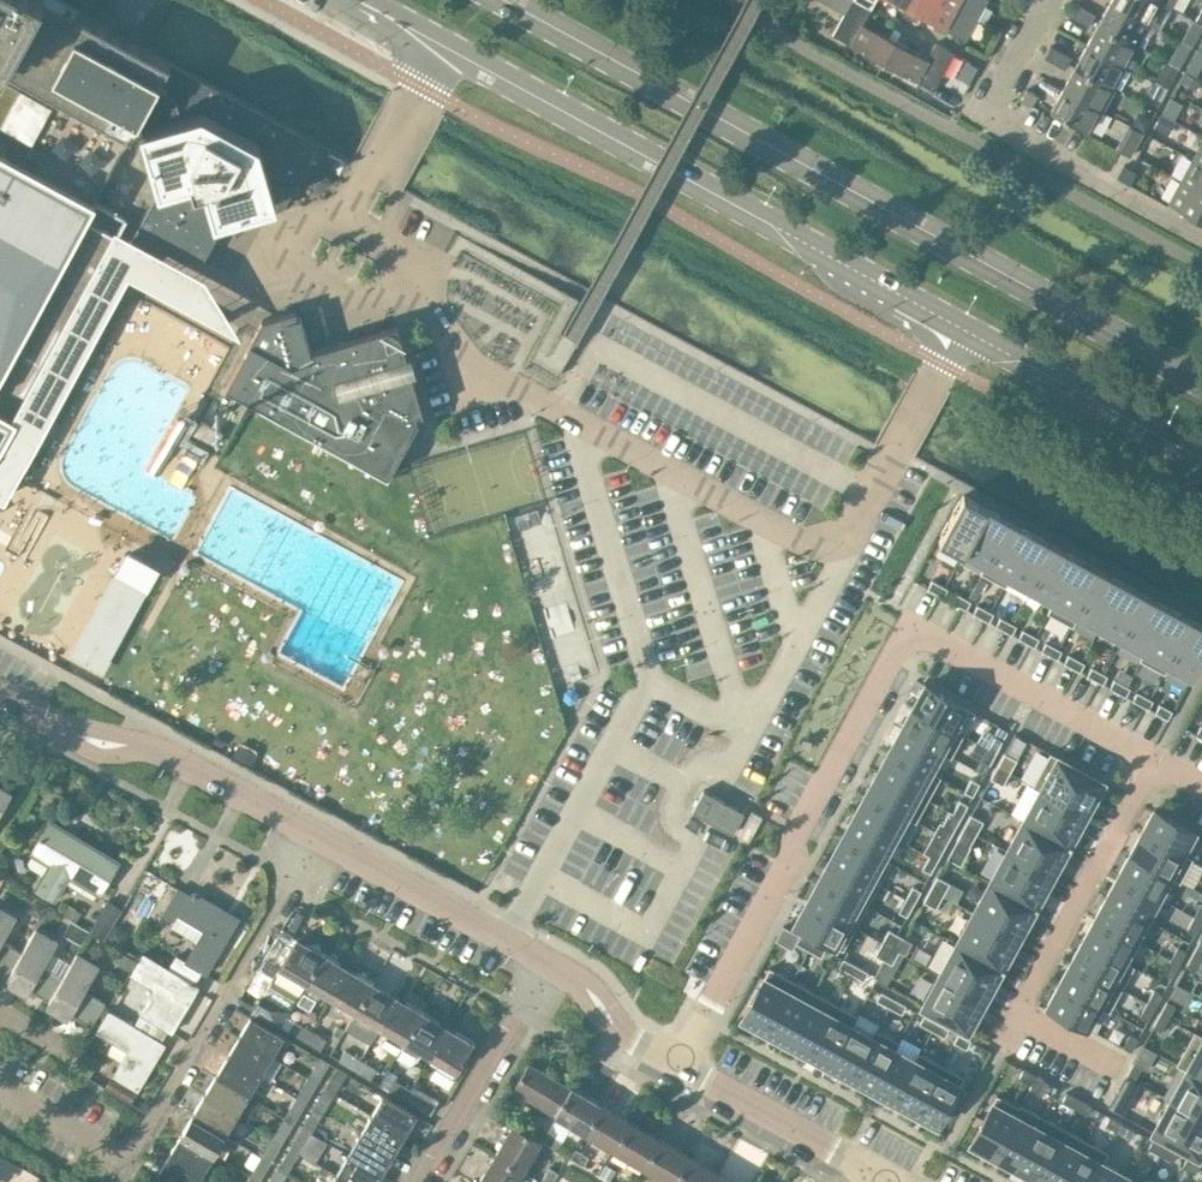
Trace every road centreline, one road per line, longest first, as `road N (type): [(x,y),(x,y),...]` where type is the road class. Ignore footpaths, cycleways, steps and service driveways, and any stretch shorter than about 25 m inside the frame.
road 1 (secondary): [(371,0),(1201,459)]
road 2 (secondary): [(1201,394),(482,0)]
road 3 (residential): [(1152,760),(911,632),(680,1063)]
road 4 (residential): [(0,1087),(109,1153),(133,1147),(314,835)]
road 5 (residential): [(1201,237),(988,122),(1053,0)]
road 6 (residential): [(314,835),(167,751),(98,745),(0,691)]
road 7 (residential): [(1152,760),(1016,1014)]
road 8 (residential): [(548,961),(314,835)]
road 9 (residential): [(418,1181),(548,961)]
road 10 (residential): [(885,1177),(680,1063)]
road 11 (residential): [(680,1063),(615,1027),(582,985),(548,961)]

